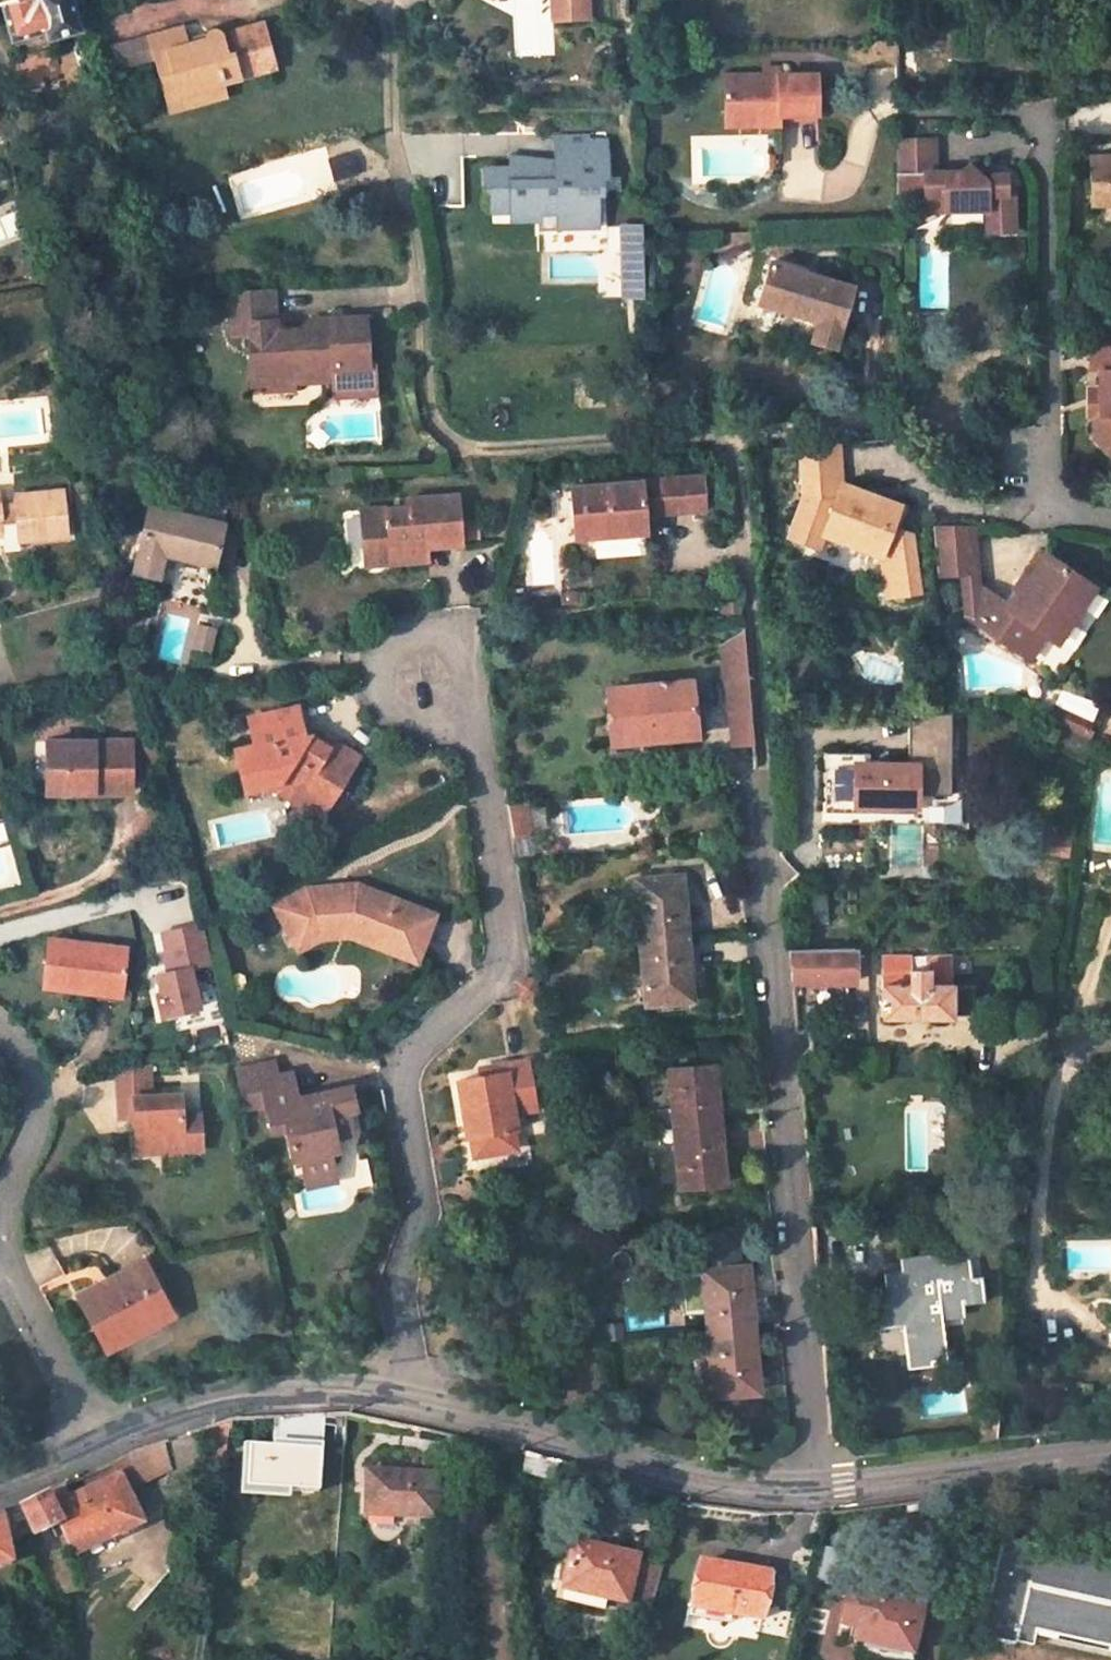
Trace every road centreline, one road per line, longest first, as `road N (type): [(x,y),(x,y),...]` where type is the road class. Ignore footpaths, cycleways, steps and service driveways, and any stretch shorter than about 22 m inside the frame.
road 1 (residential): [(818,1489),(733,435)]
road 2 (residential): [(408,1402),(398,1283),(422,1192),(404,1066),(511,960),(474,714),(429,680)]
road 3 (residential): [(386,0),(394,139),(422,297),(425,407),(446,436),(479,450),(733,435)]
road 4 (residential): [(888,110),(1015,110),(1046,141),(1053,511),(1110,525)]
road 5 (tertiary): [(408,1402),(630,1462),(745,1486),(818,1489)]
road 6 (tertiary): [(104,1441),(240,1394),(331,1390),(408,1402)]
road 7 (tertiary): [(818,1489),(1110,1459)]
road 8 (residential): [(15,1271),(6,1237),(9,1189),(43,1110),(38,1074),(0,1022)]
road 9 (residential): [(104,1441),(15,1271)]

